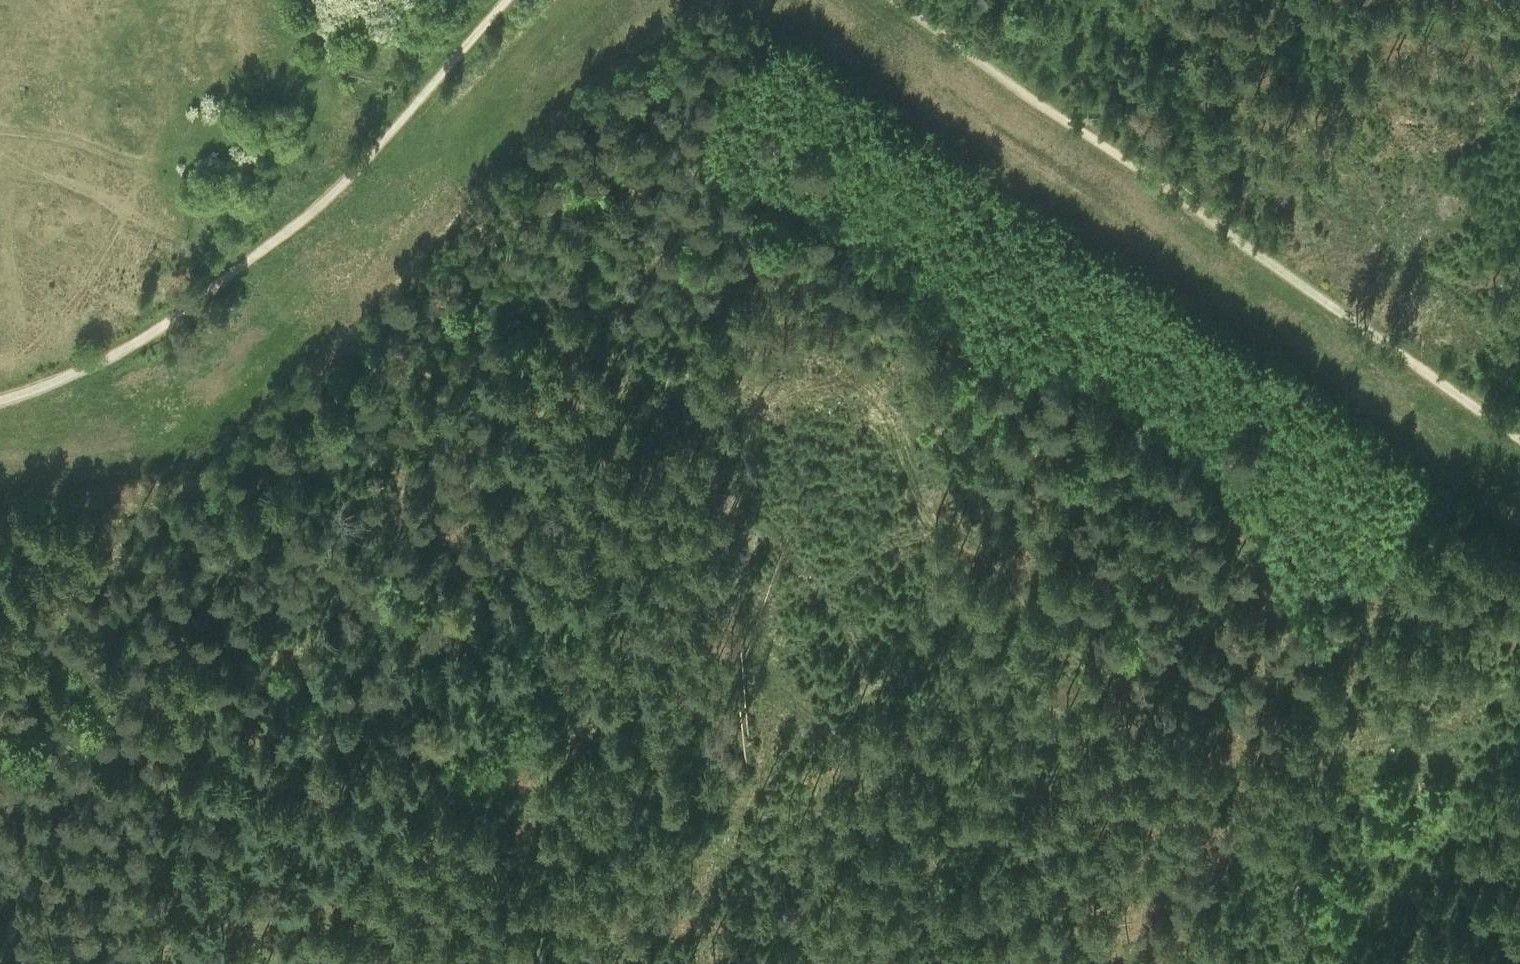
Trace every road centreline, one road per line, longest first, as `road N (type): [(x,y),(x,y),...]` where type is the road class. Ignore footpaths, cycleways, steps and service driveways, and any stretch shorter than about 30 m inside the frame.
road 1 (track): [(1519,449),(1115,150),(891,0)]
road 2 (track): [(0,400),(66,379),(139,342),(209,293),(439,86),(504,0)]

